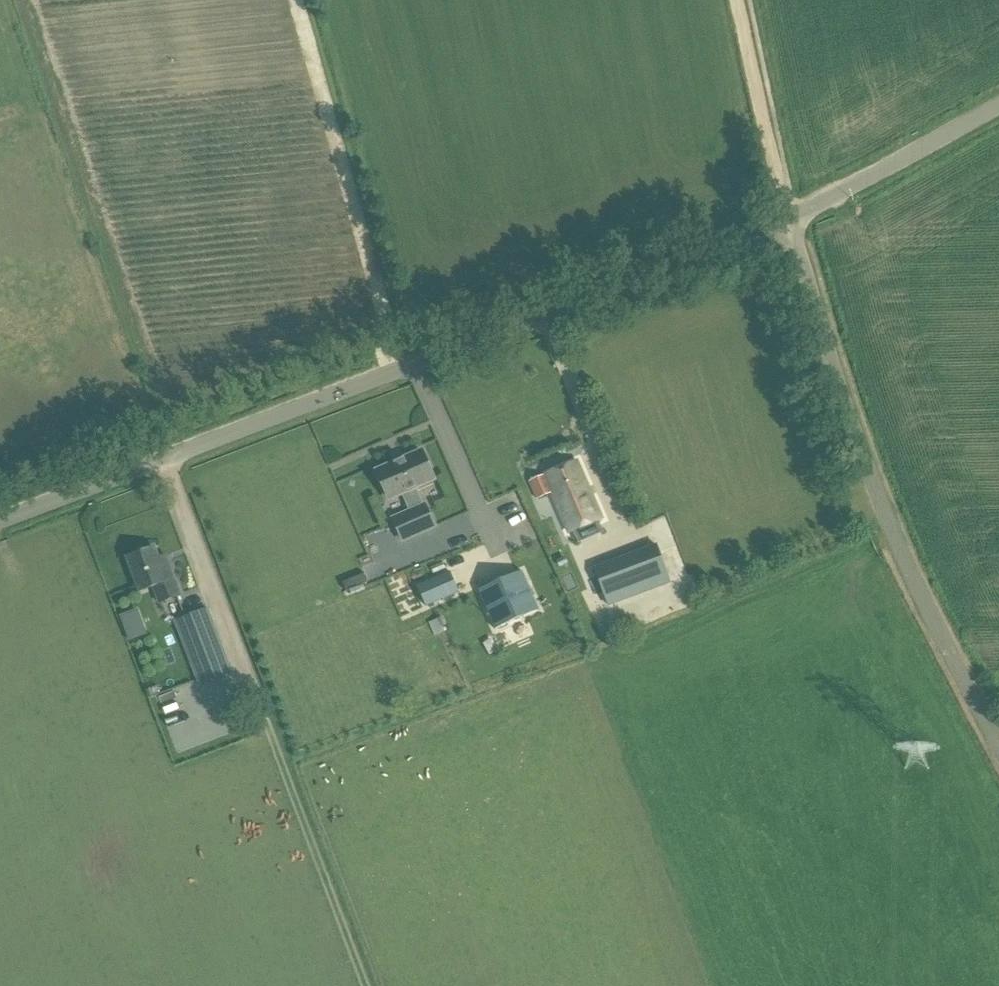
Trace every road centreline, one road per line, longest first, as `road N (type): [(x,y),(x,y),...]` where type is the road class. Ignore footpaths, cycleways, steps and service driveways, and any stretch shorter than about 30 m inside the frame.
road 1 (unclassified): [(0,520),(784,219)]
road 2 (unclassified): [(998,755),(880,505),(784,219)]
road 3 (unclassified): [(784,219),(998,101)]
road 4 (unclassified): [(738,0),(784,219)]

